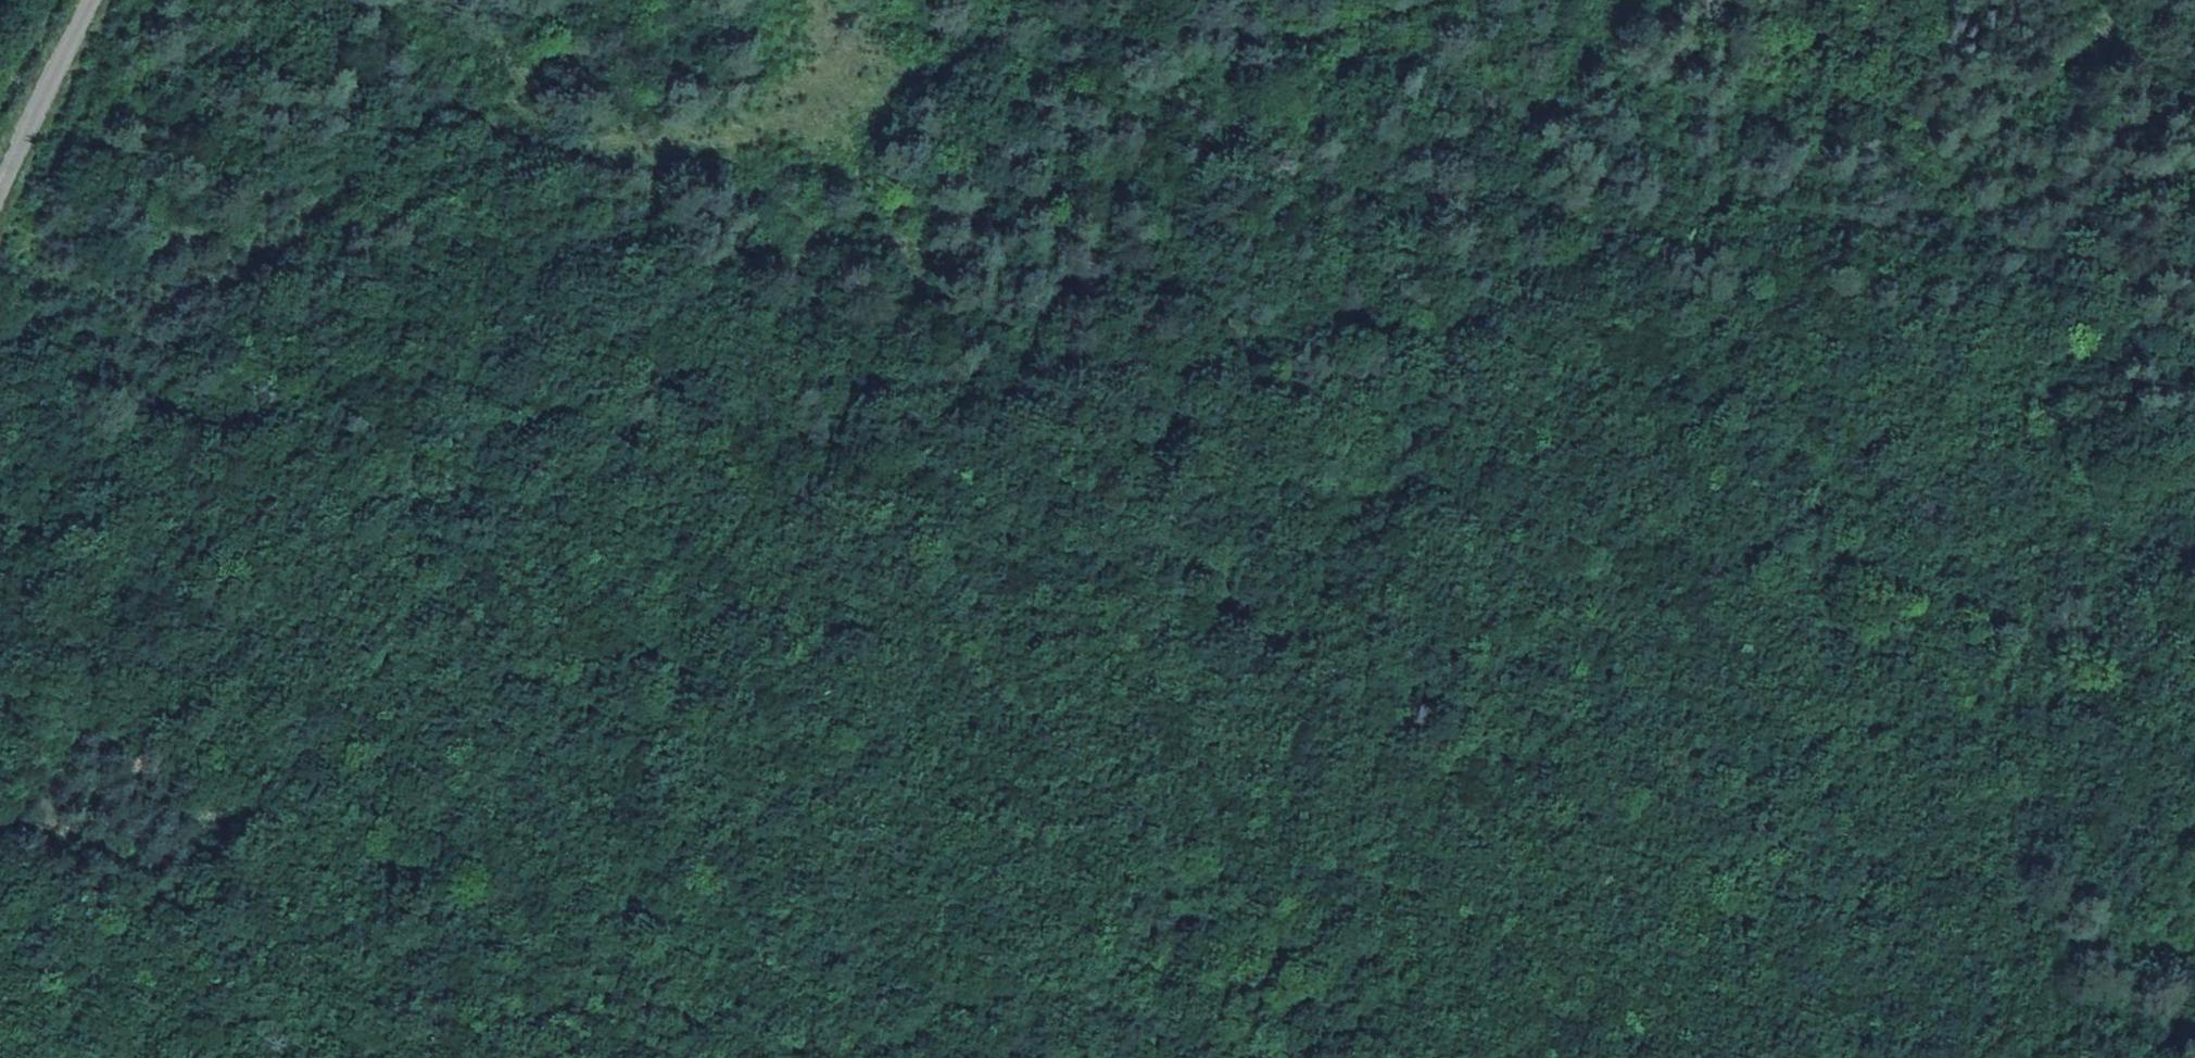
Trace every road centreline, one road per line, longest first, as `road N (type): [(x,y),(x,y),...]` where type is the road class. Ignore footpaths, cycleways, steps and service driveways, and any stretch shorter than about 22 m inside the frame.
road 1 (unclassified): [(90,0),(0,183)]

